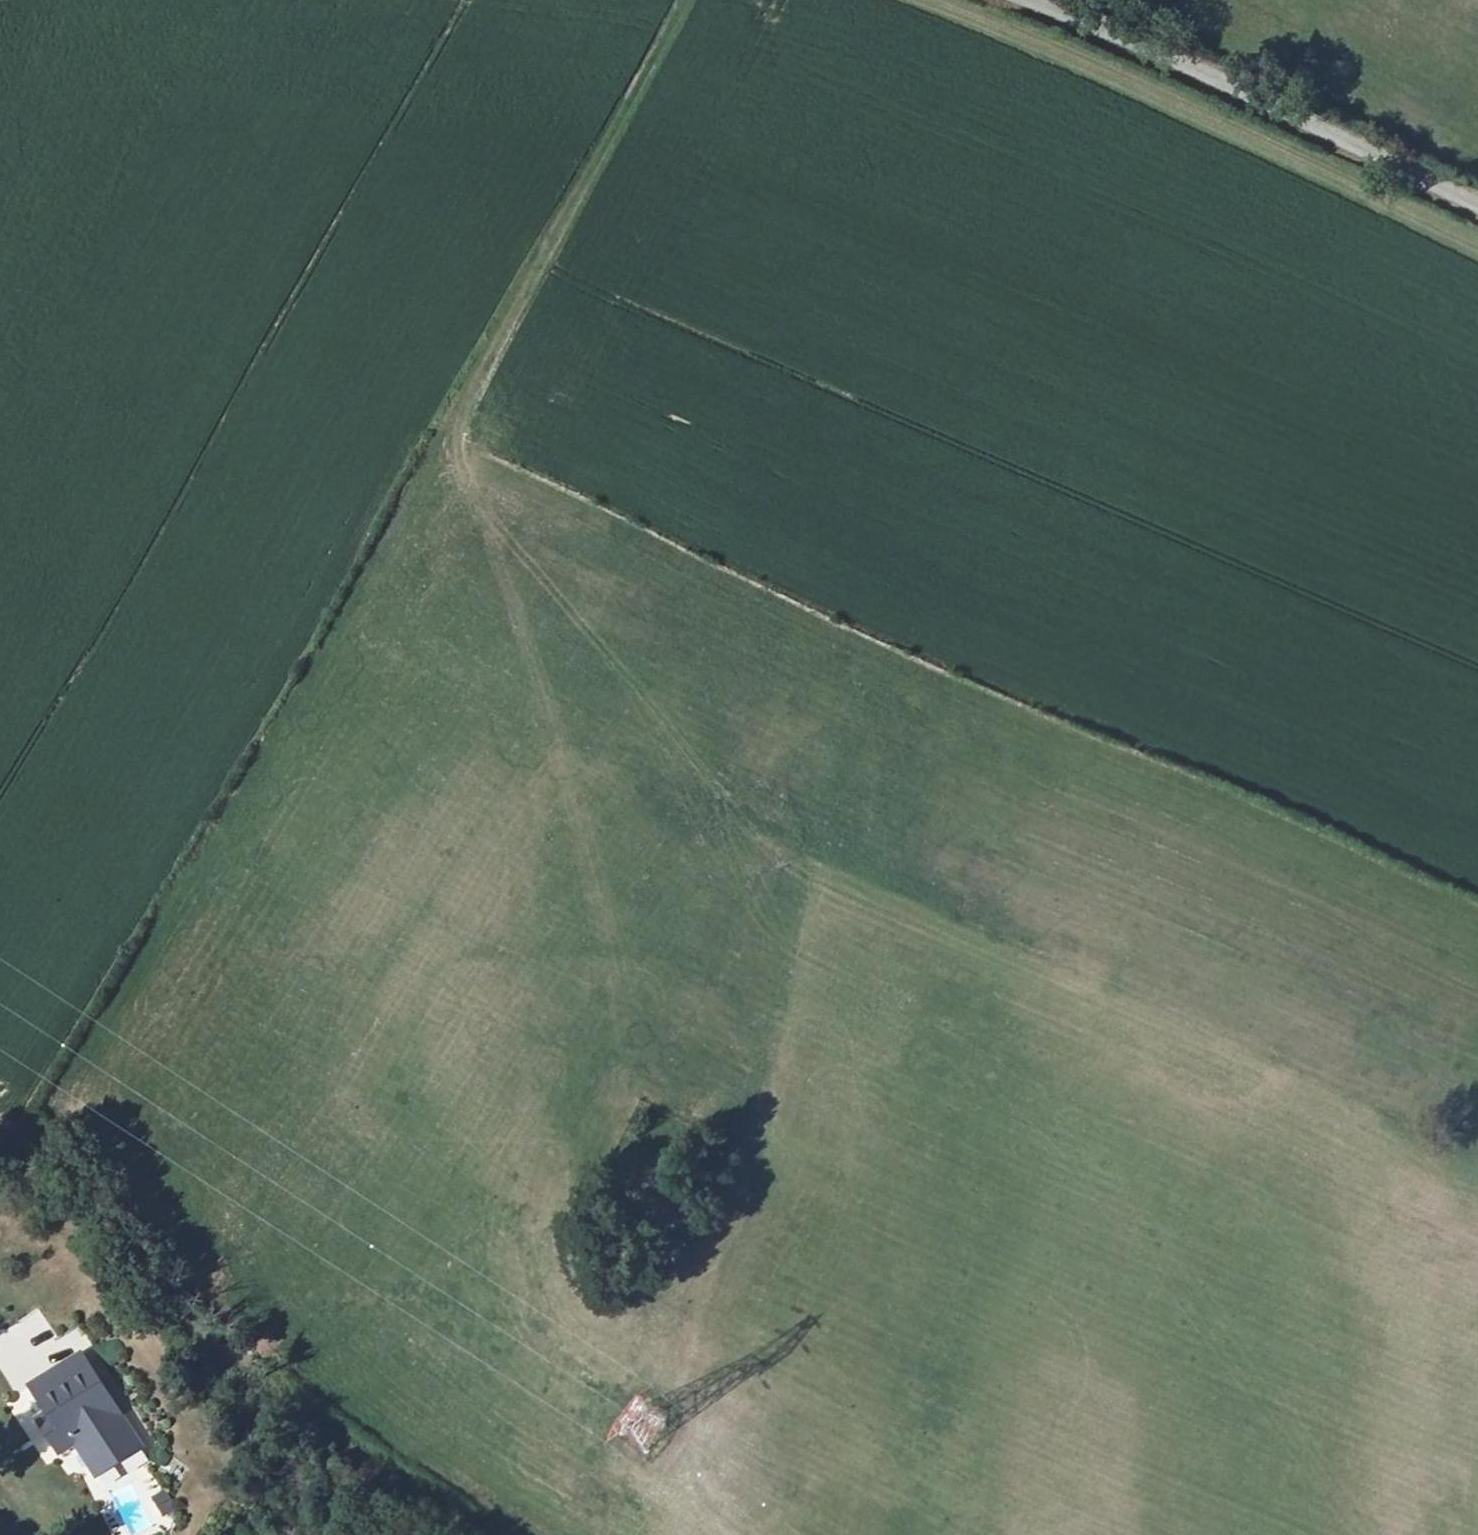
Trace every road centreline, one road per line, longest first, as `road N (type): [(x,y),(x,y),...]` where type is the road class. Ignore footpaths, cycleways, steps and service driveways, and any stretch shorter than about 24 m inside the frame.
road 1 (track): [(0,1129),(18,1127),(68,1164),(188,1323),(328,1435),(479,1534)]
road 2 (unclassified): [(1020,0),(1477,205)]

